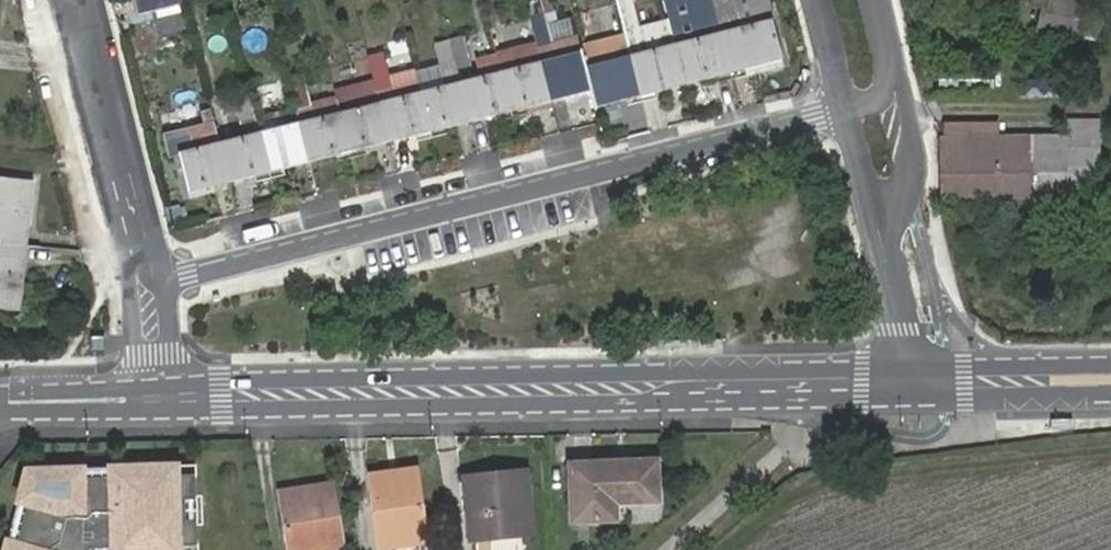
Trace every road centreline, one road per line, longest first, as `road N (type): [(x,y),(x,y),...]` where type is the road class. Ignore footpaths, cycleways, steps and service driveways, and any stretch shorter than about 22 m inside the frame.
road 1 (secondary): [(904,380),(161,397)]
road 2 (residential): [(150,280),(846,112)]
road 3 (track): [(1110,449),(818,483),(731,549)]
road 4 (residential): [(78,0),(150,280)]
road 5 (secondary): [(1110,375),(904,380)]
road 6 (residential): [(875,214),(905,190),(911,162),(895,51)]
road 7 (residential): [(904,380),(902,326),(875,214)]
road 8 (secondary): [(161,397),(0,402)]

